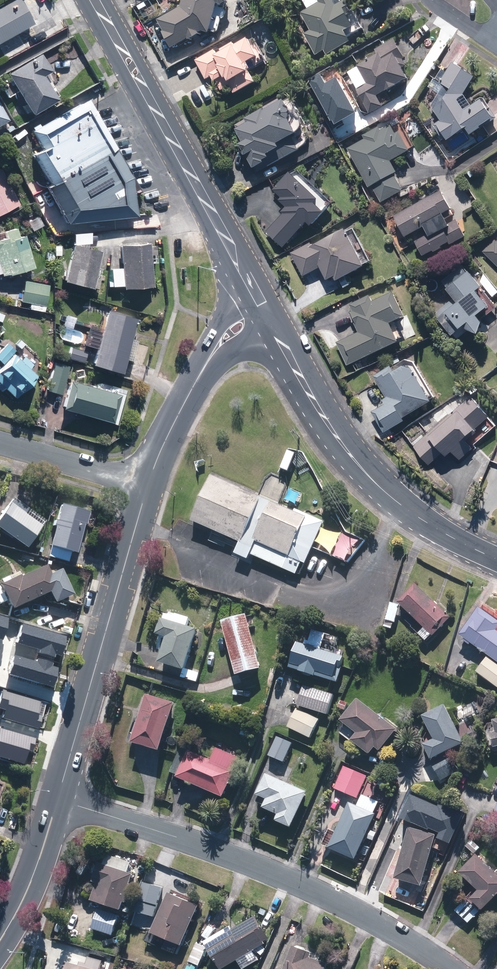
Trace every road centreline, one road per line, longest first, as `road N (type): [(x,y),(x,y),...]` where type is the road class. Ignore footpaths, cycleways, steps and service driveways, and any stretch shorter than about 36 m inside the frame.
road 1 (residential): [(58,799),(255,864),(388,928),(452,968)]
road 2 (tertiary): [(272,324),(365,472),(424,520),(496,559)]
road 3 (secondary): [(148,488),(58,799)]
road 4 (secondary): [(94,0),(248,279)]
road 5 (residential): [(148,488),(0,441)]
road 6 (secondary): [(58,799),(0,942)]
road 7 (secondary): [(197,376),(148,488)]

